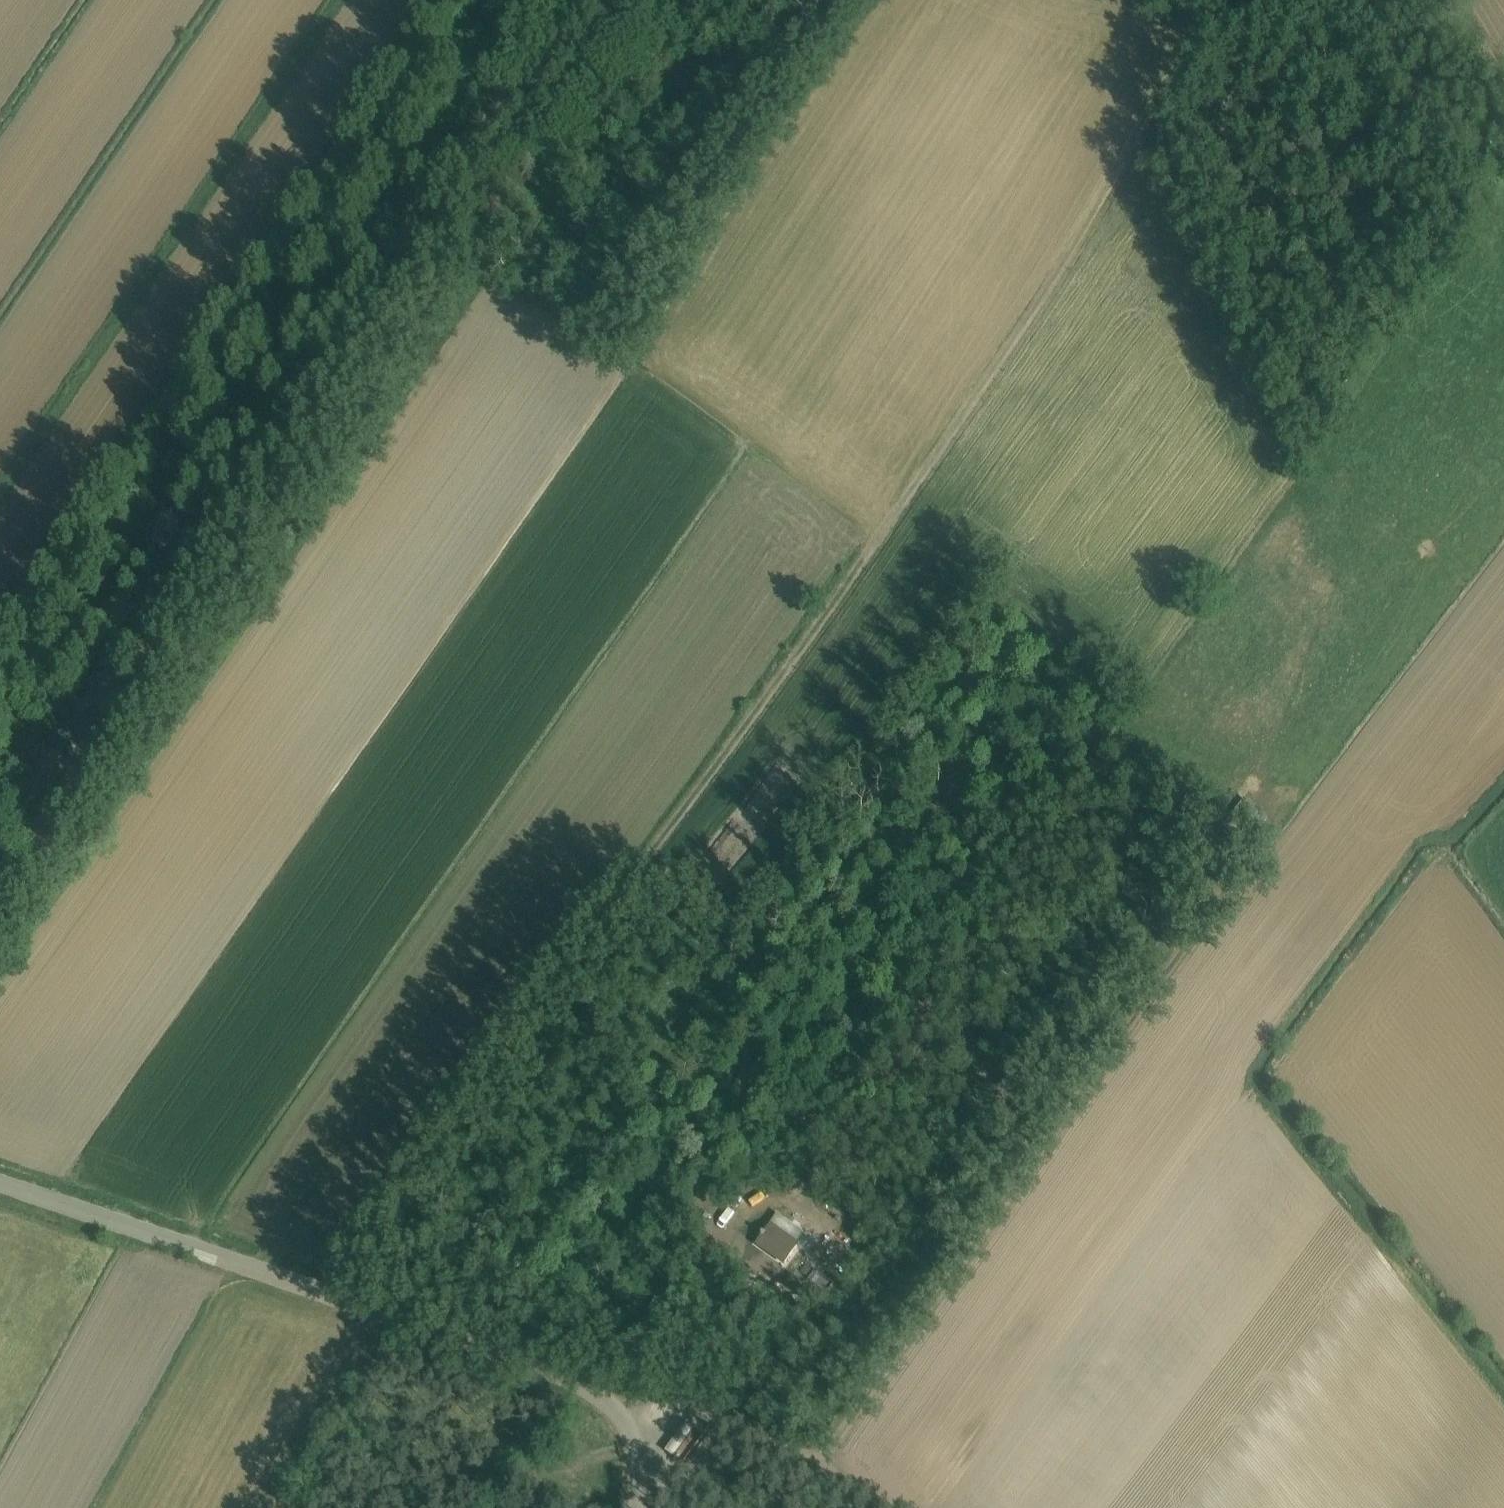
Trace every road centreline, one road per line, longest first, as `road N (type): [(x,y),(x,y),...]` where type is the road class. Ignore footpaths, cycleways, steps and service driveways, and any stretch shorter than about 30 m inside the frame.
road 1 (tertiary): [(0,1185),(559,1378),(600,1400),(625,1434),(637,1479),(632,1507)]

